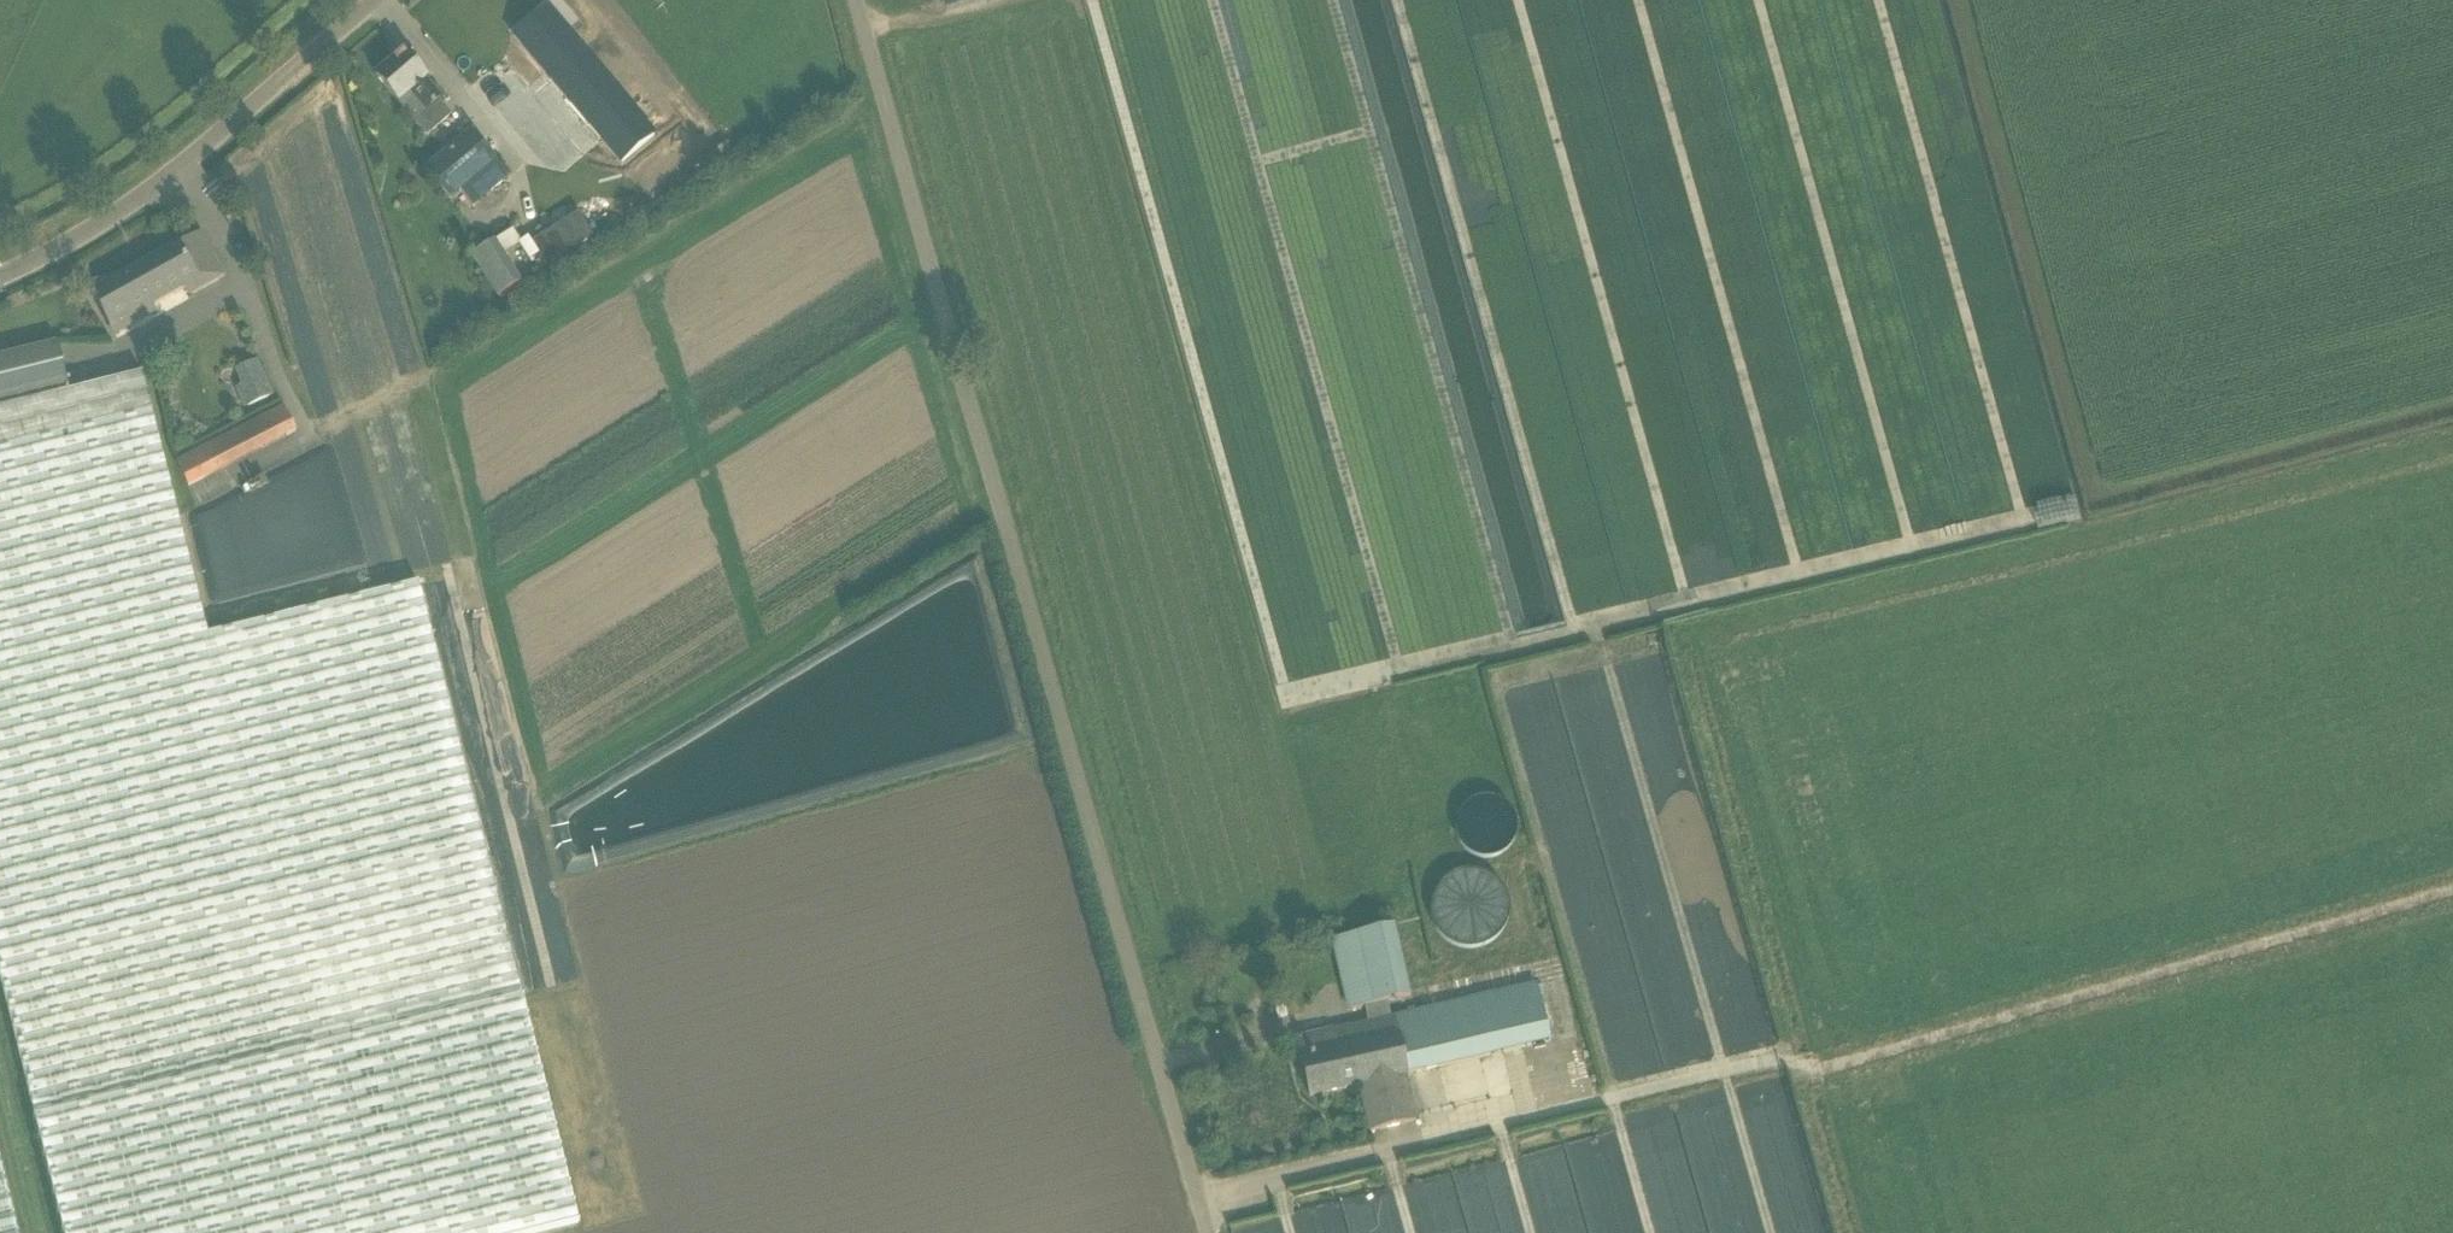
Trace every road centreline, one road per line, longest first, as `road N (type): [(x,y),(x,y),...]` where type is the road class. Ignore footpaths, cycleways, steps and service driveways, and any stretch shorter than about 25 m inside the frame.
road 1 (unclassified): [(1206,1232),(857,0)]
road 2 (unclassified): [(0,279),(152,190),(380,0)]

